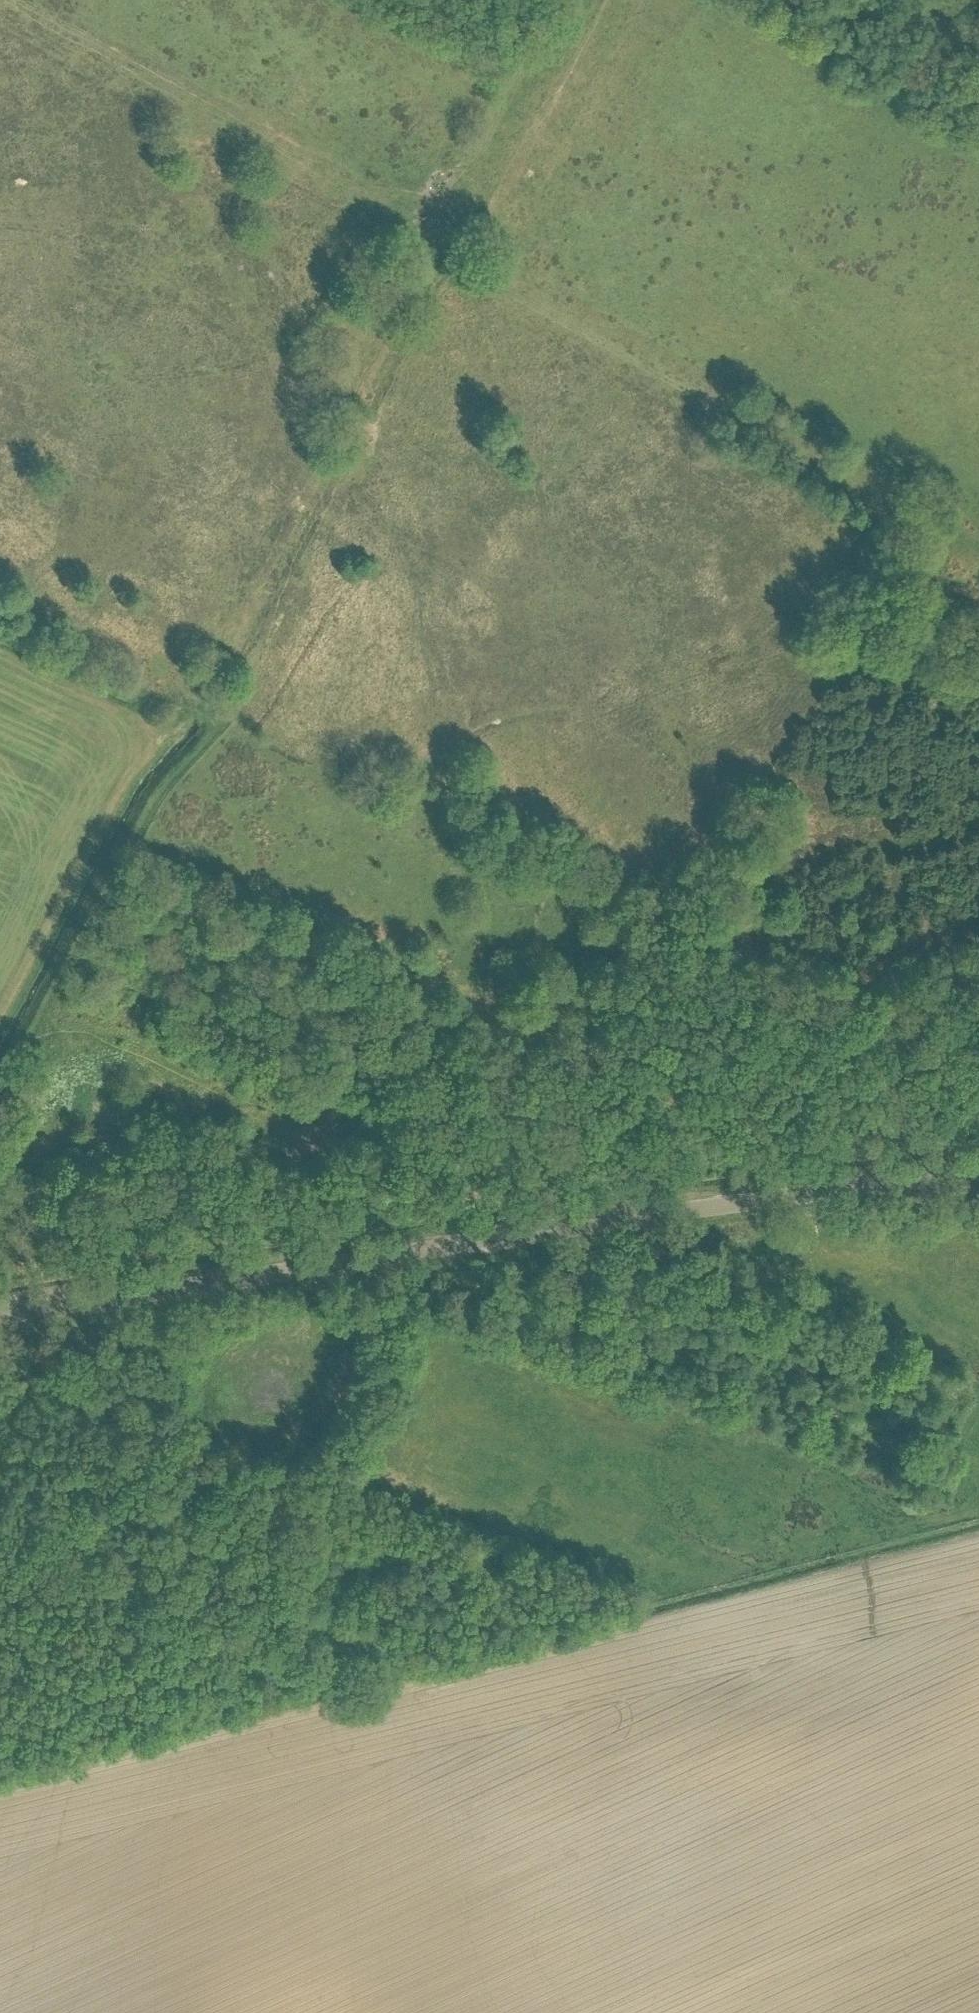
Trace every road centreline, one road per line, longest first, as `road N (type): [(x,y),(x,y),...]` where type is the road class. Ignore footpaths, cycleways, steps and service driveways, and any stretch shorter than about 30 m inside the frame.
road 1 (track): [(978,554),(1,0)]
road 2 (tertiary): [(0,1313),(978,1173)]

